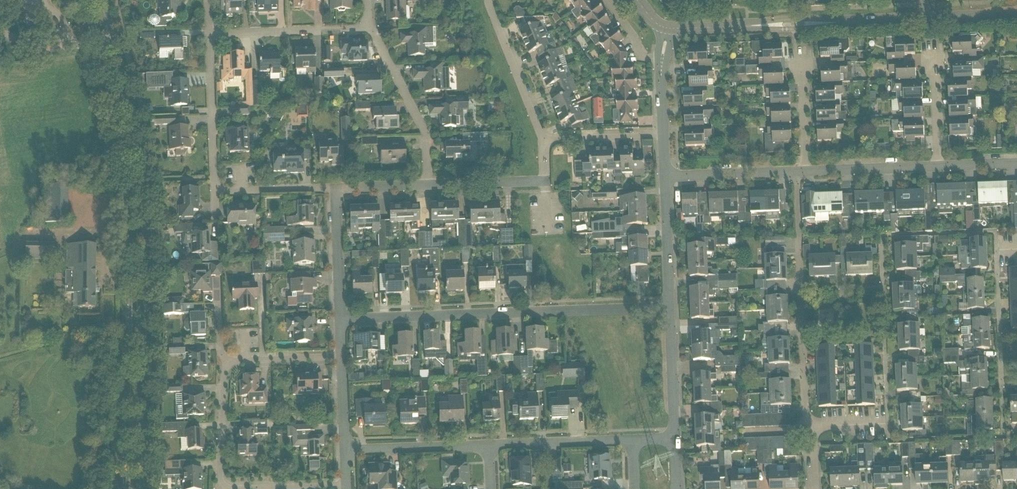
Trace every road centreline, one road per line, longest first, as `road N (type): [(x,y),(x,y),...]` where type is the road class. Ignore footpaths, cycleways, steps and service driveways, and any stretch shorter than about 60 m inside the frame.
road 1 (secondary): [(143,488),(148,253),(139,145),(114,39)]
road 2 (secondary): [(96,41),(125,183),(123,488)]
road 3 (residential): [(339,319),(670,308)]
road 4 (residential): [(796,172),(807,430)]
road 5 (residential): [(427,186),(426,134),(370,28)]
road 6 (residential): [(210,35),(370,28)]
road 7 (residential): [(427,186),(545,182),(544,143)]
road 8 (residential): [(214,192),(210,35)]
road 9 (residential): [(544,143),(488,0)]
road 10 (residential): [(488,446),(633,441)]
road 11 (residential): [(345,451),(488,446)]
road 12 (residential): [(796,172),(664,177)]
road 13 (residential): [(673,440),(670,308)]
road 14 (residential): [(670,308),(664,177)]
road 15 (residential): [(938,167),(807,172)]
road 16 (residential): [(339,319),(335,189)]
road 17 (residential): [(229,488),(219,477),(227,364)]
road 18 (residential): [(938,167),(934,45)]
road 19 (residential): [(335,189),(214,192)]
road 20 (residential): [(807,172),(804,52)]

